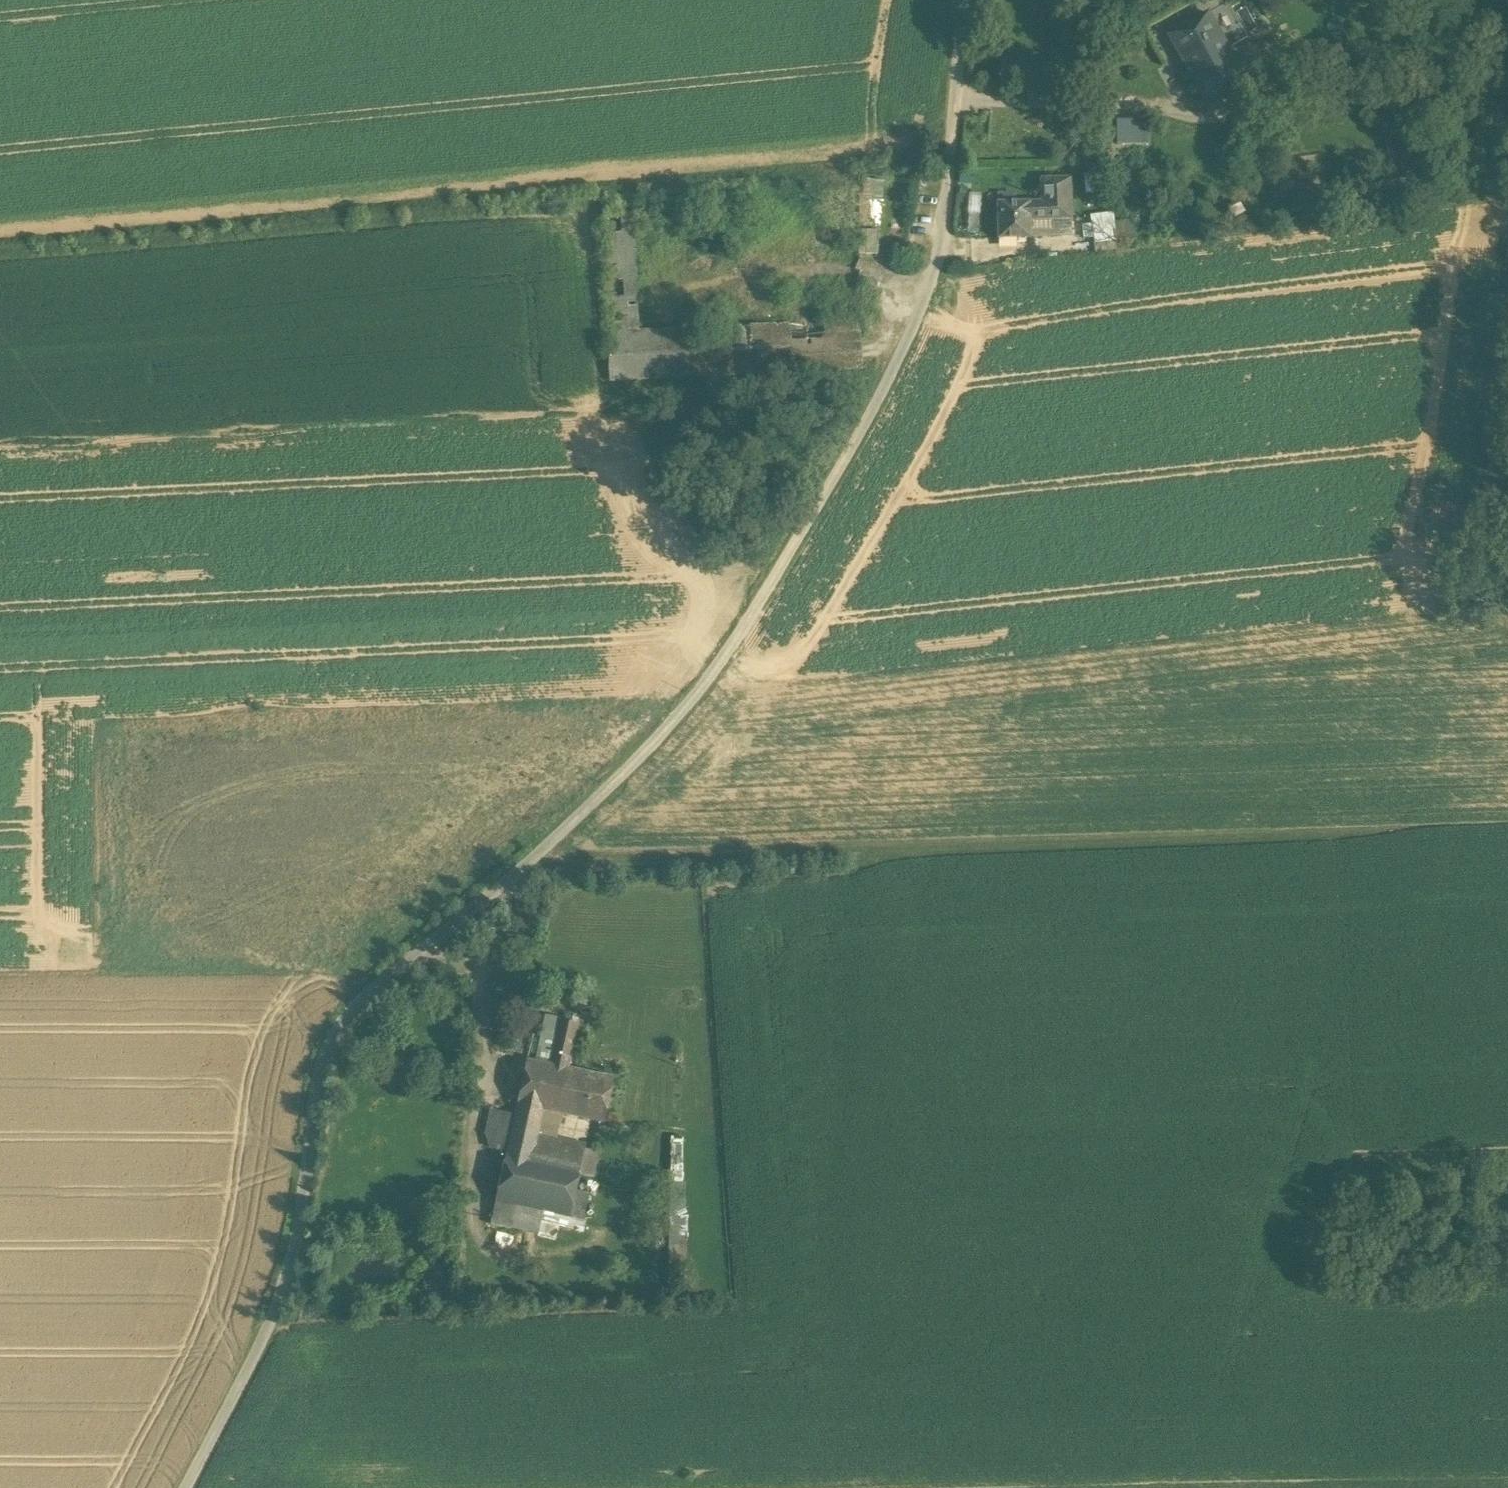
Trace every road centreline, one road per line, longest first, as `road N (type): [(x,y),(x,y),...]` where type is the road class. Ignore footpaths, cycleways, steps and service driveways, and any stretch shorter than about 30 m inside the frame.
road 1 (unclassified): [(972,0),(931,269),(883,392),(768,591),(703,684),(523,867),(335,1032),(290,1277),(183,1487)]
road 2 (secondary): [(1,1487),(657,0)]

